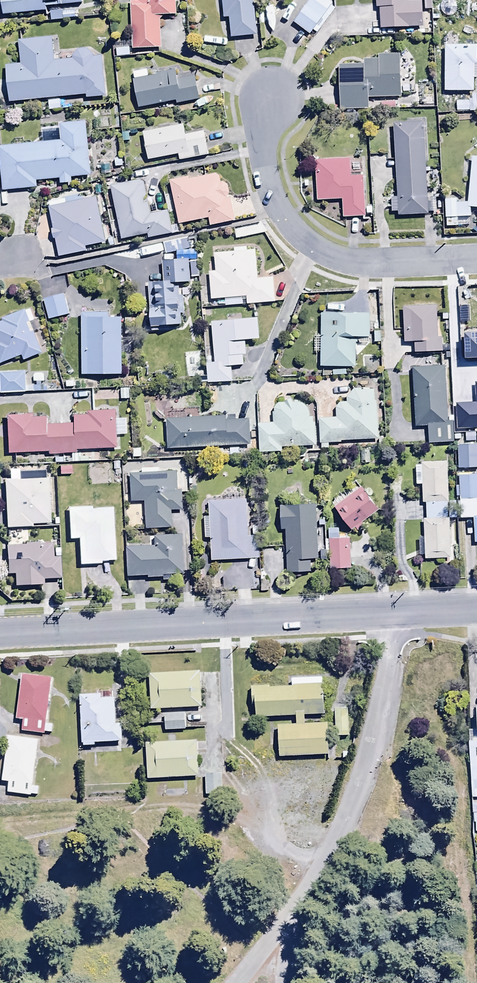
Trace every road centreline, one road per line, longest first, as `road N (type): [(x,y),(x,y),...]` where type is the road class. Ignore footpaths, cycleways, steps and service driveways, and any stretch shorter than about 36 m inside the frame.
road 1 (residential): [(476,260),(355,261),(316,247),(287,222),(272,187),(268,91)]
road 2 (tertiary): [(0,640),(288,625)]
road 3 (unclassified): [(38,869),(301,856)]
road 4 (tertiary): [(288,625),(476,615)]
road 5 (residential): [(288,625),(298,803)]
road 6 (unclassified): [(298,803),(451,797)]
road 7 (residential): [(301,856),(307,982)]

